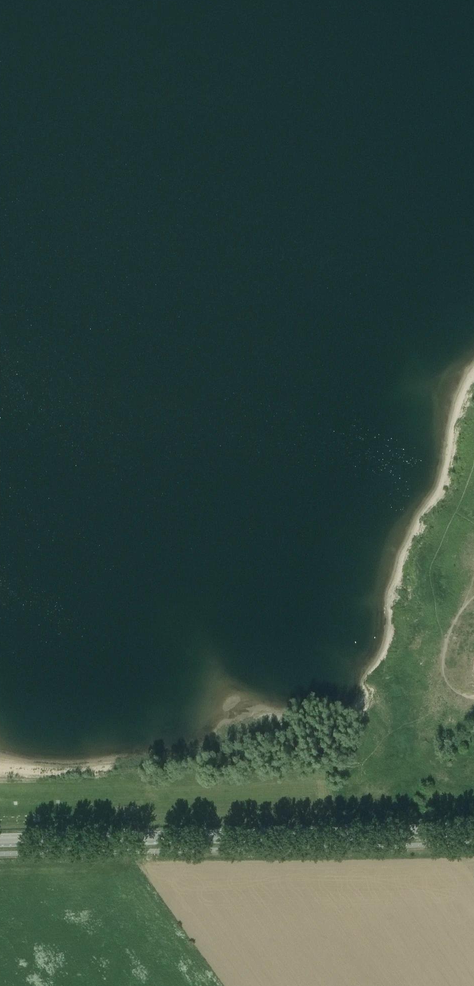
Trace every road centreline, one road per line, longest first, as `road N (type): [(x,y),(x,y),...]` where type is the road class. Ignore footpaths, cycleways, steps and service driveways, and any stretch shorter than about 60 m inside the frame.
road 1 (tertiary): [(473,830),(0,841)]

